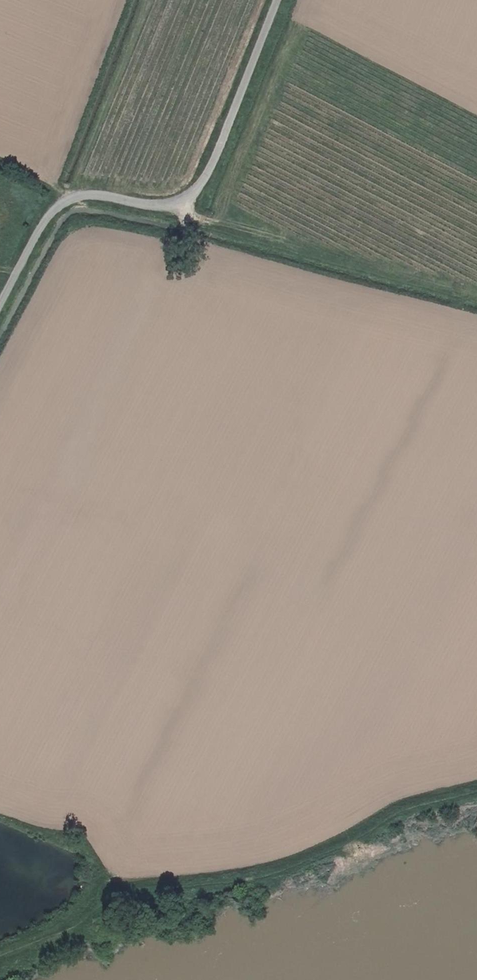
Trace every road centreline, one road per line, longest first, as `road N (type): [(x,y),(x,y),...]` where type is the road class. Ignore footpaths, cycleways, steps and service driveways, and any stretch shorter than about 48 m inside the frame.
road 1 (unclassified): [(284,0),(194,194),(154,205),(75,197),(56,207),(0,302)]

